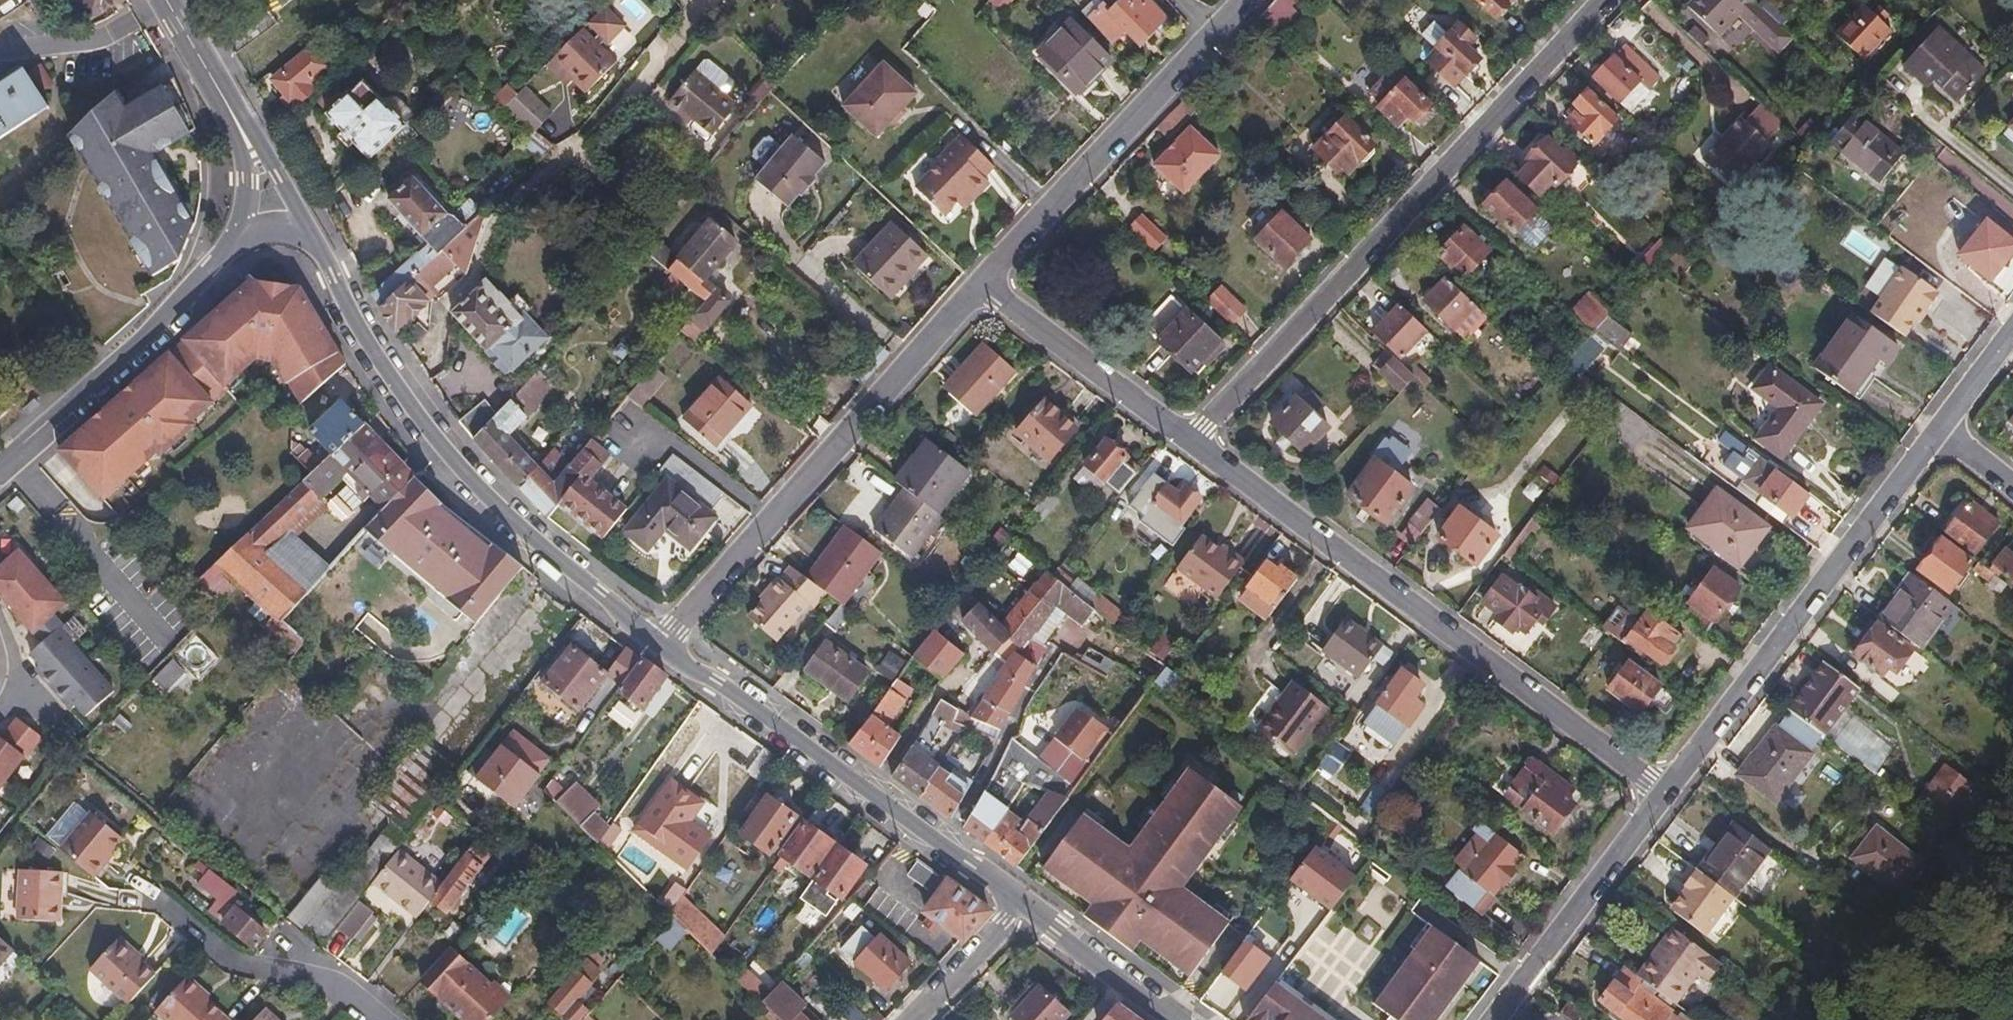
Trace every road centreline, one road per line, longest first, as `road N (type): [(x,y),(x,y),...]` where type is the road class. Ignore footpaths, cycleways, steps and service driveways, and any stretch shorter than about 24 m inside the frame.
road 1 (residential): [(1607,0),(1191,443)]
road 2 (residential): [(1191,443),(1662,794)]
road 3 (tertiary): [(663,645),(570,575),(444,458),(324,257)]
road 4 (residential): [(663,645),(982,283)]
road 5 (residential): [(1662,794),(1941,427)]
road 6 (tertiary): [(1020,907),(663,645)]
road 7 (residential): [(982,283),(1212,34)]
road 8 (tertiary): [(217,259),(171,315),(0,469)]
road 9 (residential): [(1487,1019),(1662,794)]
road 10 (residential): [(382,1019),(336,977),(229,956),(149,893)]
road 11 (residential): [(982,283),(1191,443)]
road 12 (tertiary): [(1177,1019),(1020,907)]
road 13 (tertiary): [(250,143),(166,0)]
road 14 (residential): [(913,1019),(1020,907)]
road 15 (tertiary): [(324,257),(281,176),(250,143)]
road 16 (tertiary): [(250,143),(244,220),(217,259)]
road 17 (tertiary): [(324,257),(298,235),(277,231),(252,236),(217,259)]
road 18 (residential): [(1941,427),(2012,331)]

